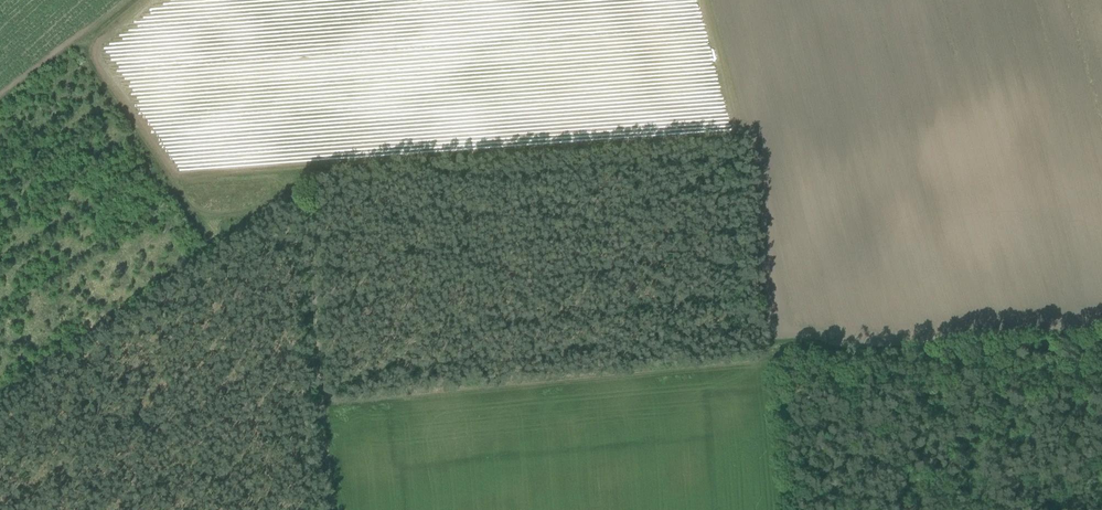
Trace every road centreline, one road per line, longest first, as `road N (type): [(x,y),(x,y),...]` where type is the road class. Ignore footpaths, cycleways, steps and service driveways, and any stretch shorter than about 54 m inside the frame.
road 1 (track): [(288,0),(328,509)]

